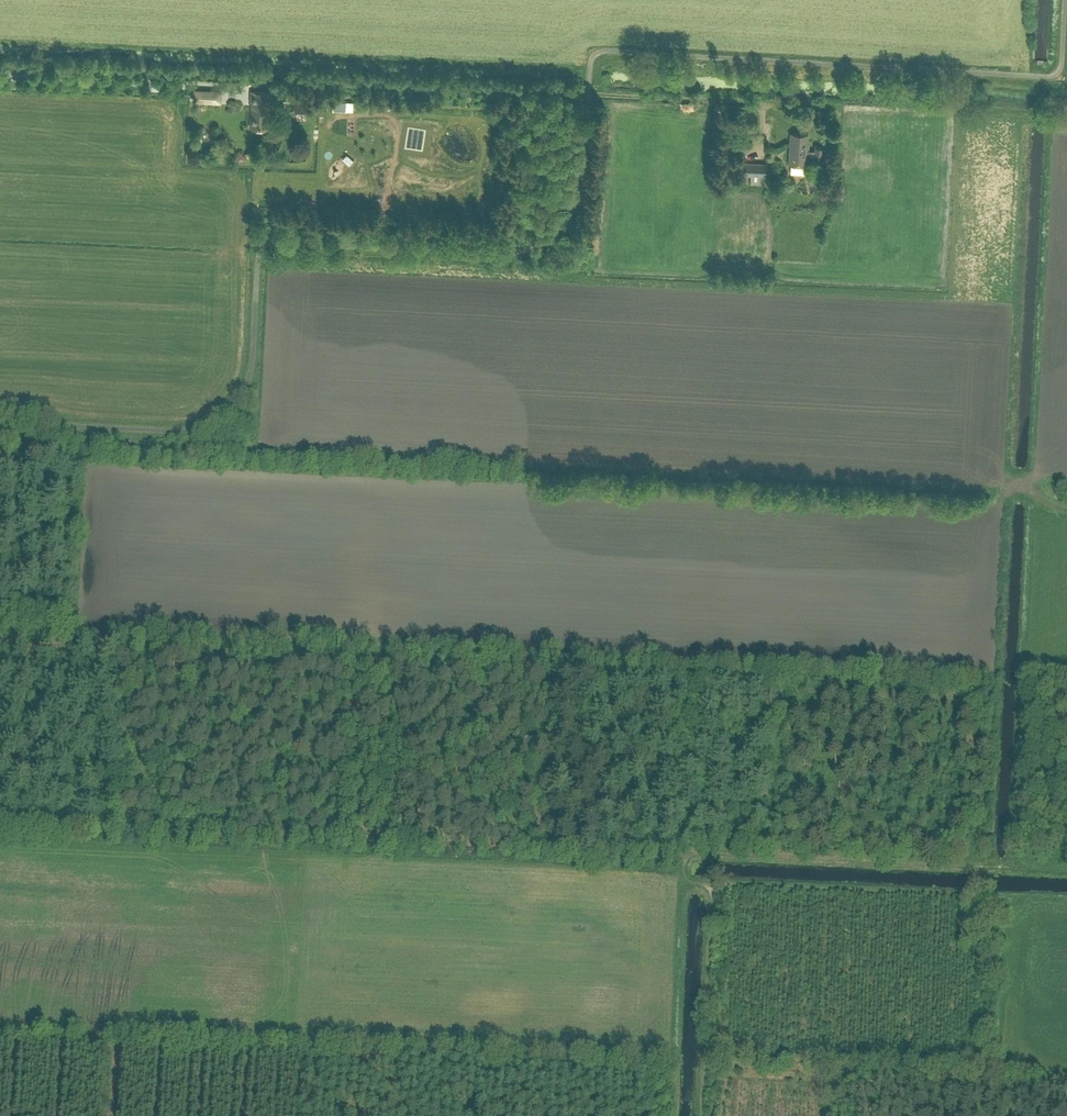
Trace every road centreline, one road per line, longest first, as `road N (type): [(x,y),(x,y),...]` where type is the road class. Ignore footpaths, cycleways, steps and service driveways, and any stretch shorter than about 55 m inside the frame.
road 1 (track): [(759,122),(742,102),(0,64)]
road 2 (track): [(0,76),(202,86)]

